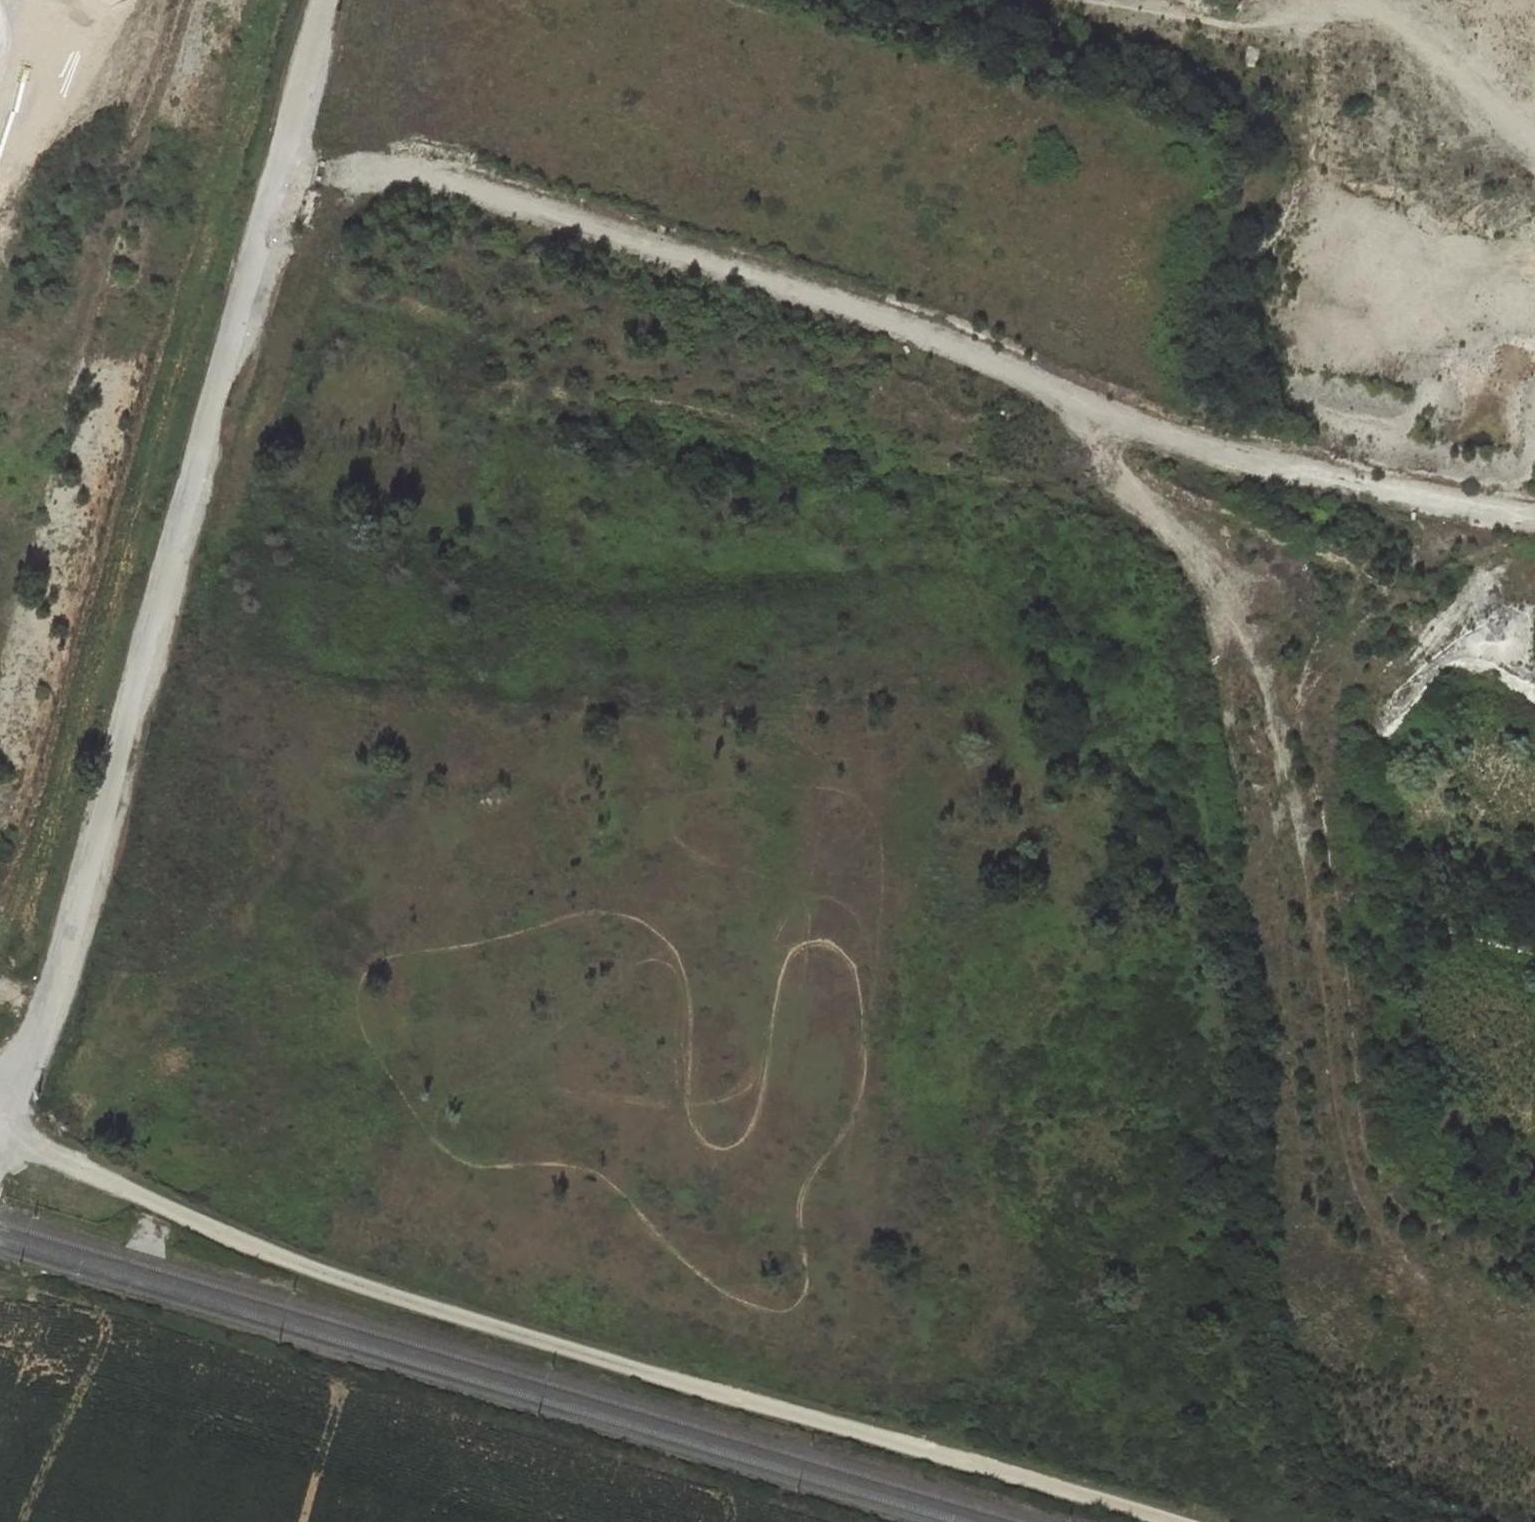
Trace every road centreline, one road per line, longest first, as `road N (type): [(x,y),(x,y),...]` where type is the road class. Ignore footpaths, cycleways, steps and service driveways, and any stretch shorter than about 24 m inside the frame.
road 1 (track): [(11,1095),(31,1133),(268,1253),(1177,1521)]
road 2 (unclassified): [(323,0),(56,984),(0,1132)]

